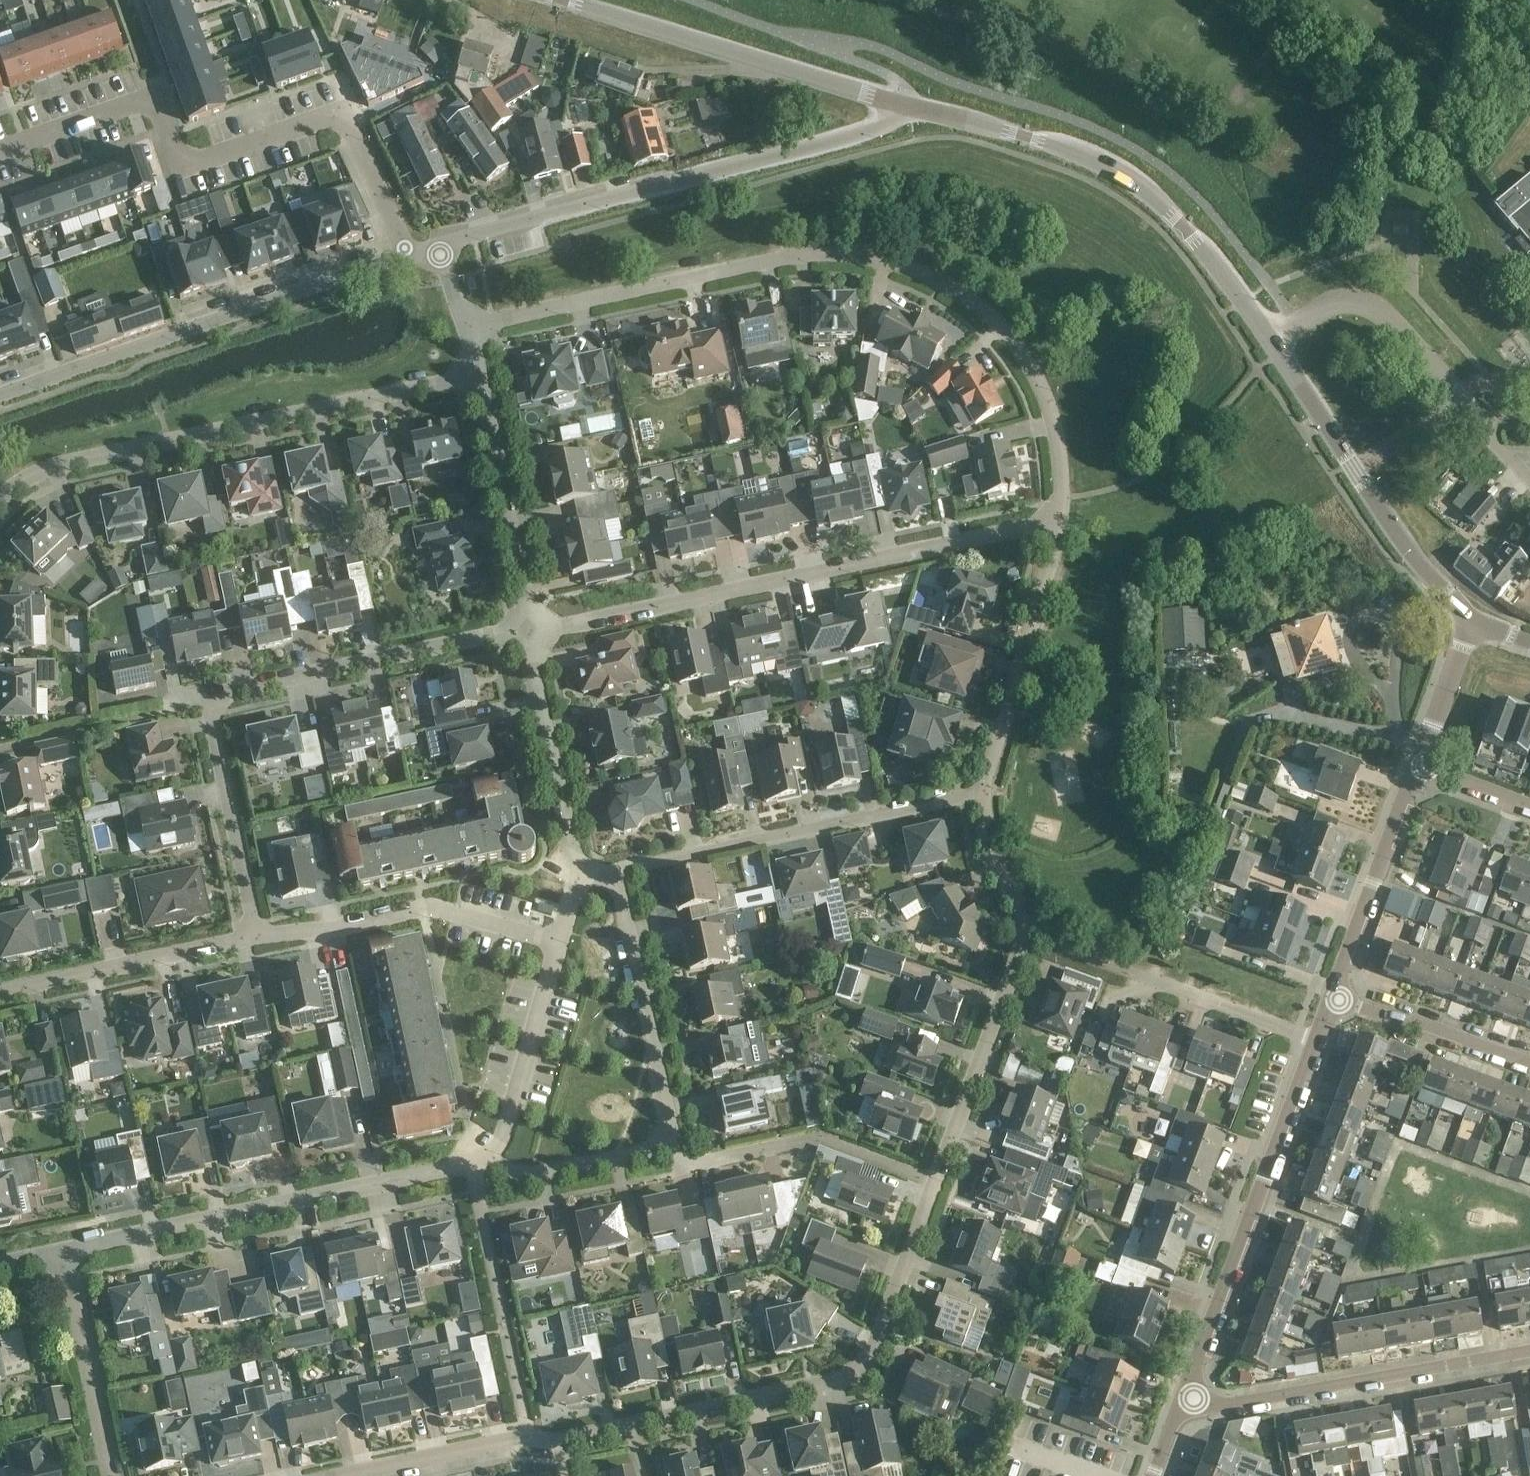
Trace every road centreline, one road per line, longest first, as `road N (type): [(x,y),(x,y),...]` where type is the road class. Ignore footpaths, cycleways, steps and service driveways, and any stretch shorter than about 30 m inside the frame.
road 1 (residential): [(556,1443),(837,1381),(860,1367),(1029,933)]
road 2 (residential): [(1058,522),(1058,452),(1047,401),(1028,364),(984,309),(911,268),(818,254),(467,329)]
road 3 (residential): [(407,255),(344,112),(181,168),(155,97),(0,151)]
road 4 (residential): [(259,936),(212,731),(219,699),(529,631)]
road 5 (residential): [(529,631),(1058,522)]
road 6 (unclassified): [(436,246),(877,129),(905,104)]
road 7 (residential): [(0,499),(50,467),(475,377)]
road 8 (tertiary): [(1271,344),(1185,227),(1135,182),(1071,149),(905,104)]
road 9 (unclassified): [(0,395),(407,255)]
road 10 (residential): [(62,1251),(477,1163)]
road 11 (residential): [(1182,1395),(1317,1041)]
road 12 (residential): [(611,872),(981,795)]
road 13 (tertiary): [(905,104),(554,0)]
road 14 (residential): [(1182,1395),(1216,1407),(1529,1351)]
road 15 (tertiary): [(1476,618),(1428,576),(1271,344)]
road 16 (residential): [(259,936),(401,904),(558,944)]
road 17 (residential): [(981,795),(1054,559),(1058,522)]
road 18 (residential): [(669,1143),(611,872)]
road 19 (residential): [(1487,425),(1393,321),(1358,304),(1336,306),(1271,344)]
road 20 (residential): [(0,990),(259,936)]
road 21 (residential): [(529,631),(475,377)]
road 22 (residential): [(1333,999),(1416,765)]
road 23 (residential): [(577,864),(529,631)]
road 24 (residential): [(477,1163),(511,1117),(558,944)]
road 25 (residential): [(109,1475),(62,1251)]
road 26 (residential): [(341,1475),(526,1435),(556,1443)]
road 27 (residential): [(1529,1064),(1333,999)]
road 28 (residential): [(1317,1041),(1126,968)]
road 29 (residential): [(477,1163),(535,1171),(669,1143)]
road 30 (residential): [(818,1141),(695,1168),(669,1143)]
road 31 (residential): [(1416,765),(1476,618)]
road 32 (residential): [(1029,933),(998,878),(981,795)]
road 33 (residential): [(1529,807),(1416,765)]

